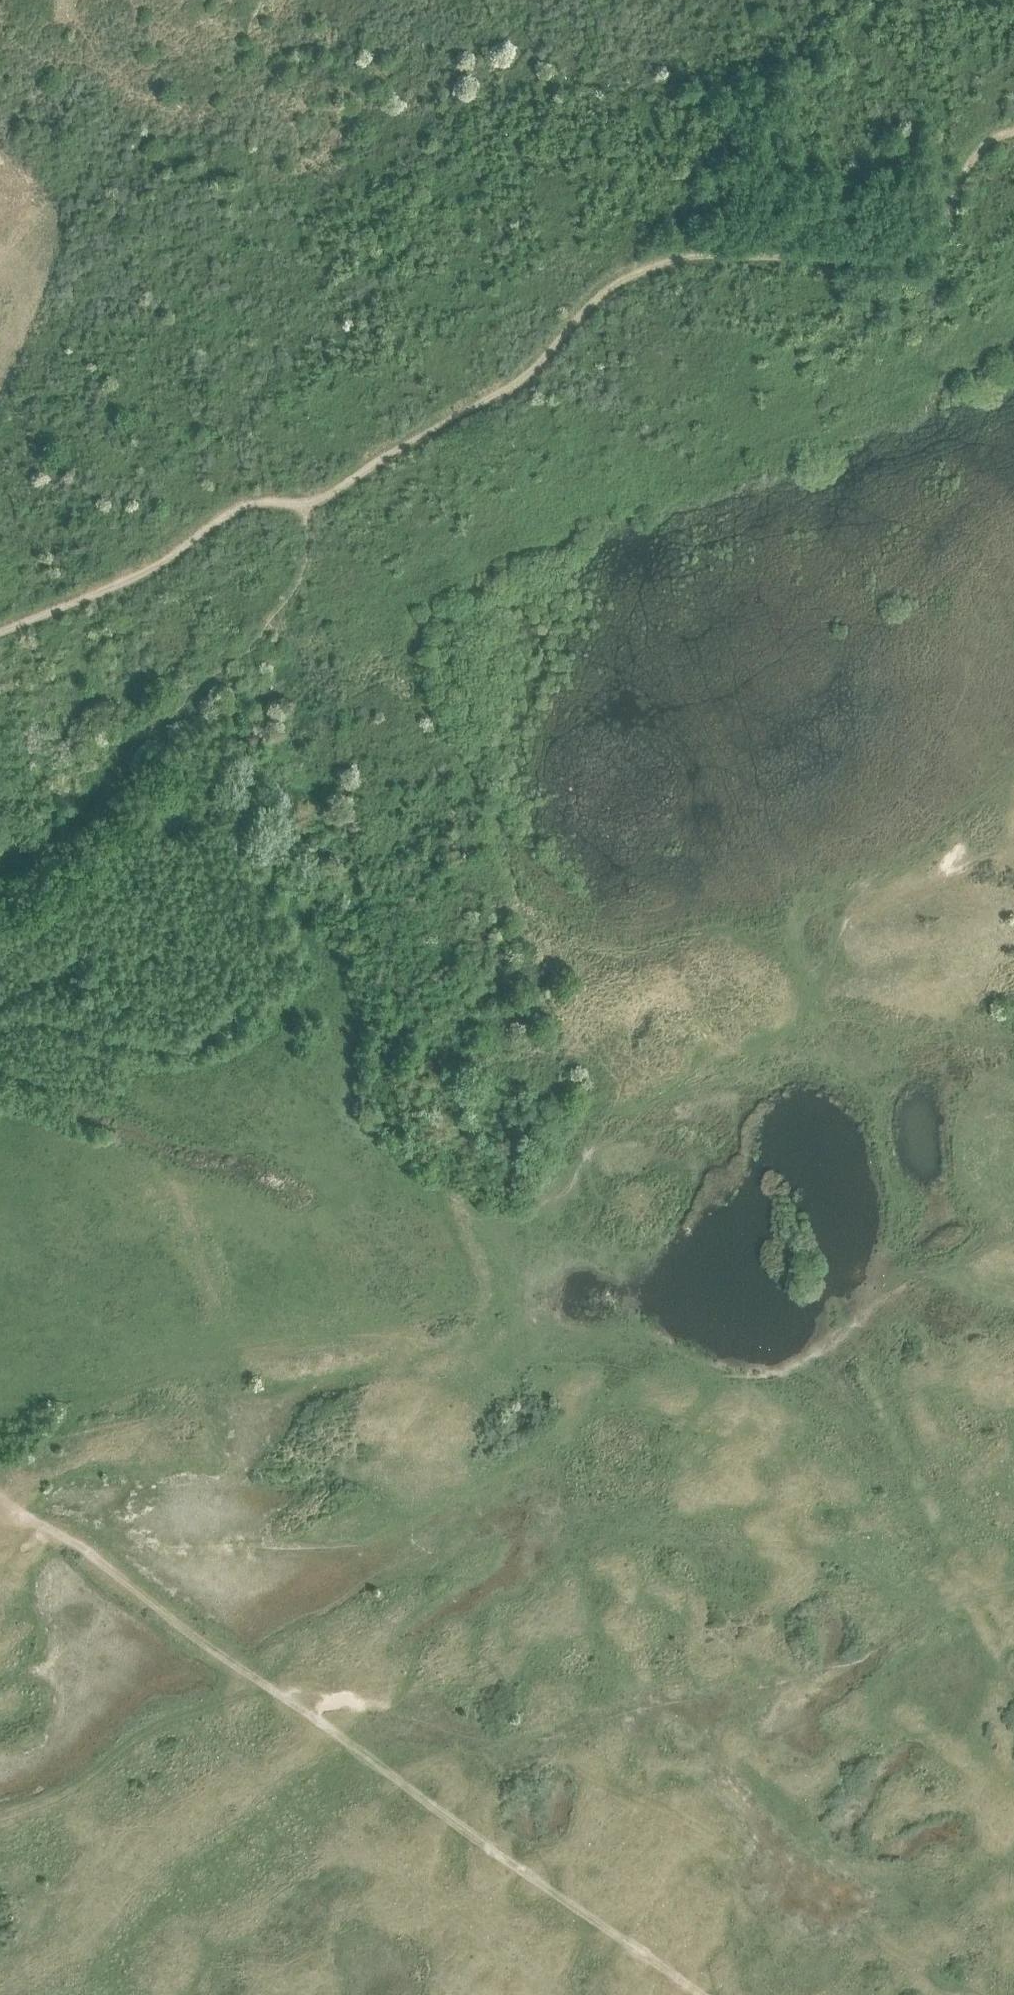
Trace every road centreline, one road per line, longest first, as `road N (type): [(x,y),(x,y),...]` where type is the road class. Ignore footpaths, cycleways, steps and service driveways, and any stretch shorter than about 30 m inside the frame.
road 1 (track): [(978,1994),(581,1764),(465,1727),(261,1686),(75,1545),(0,1512)]
road 2 (track): [(261,1686),(155,1721),(0,1791)]

